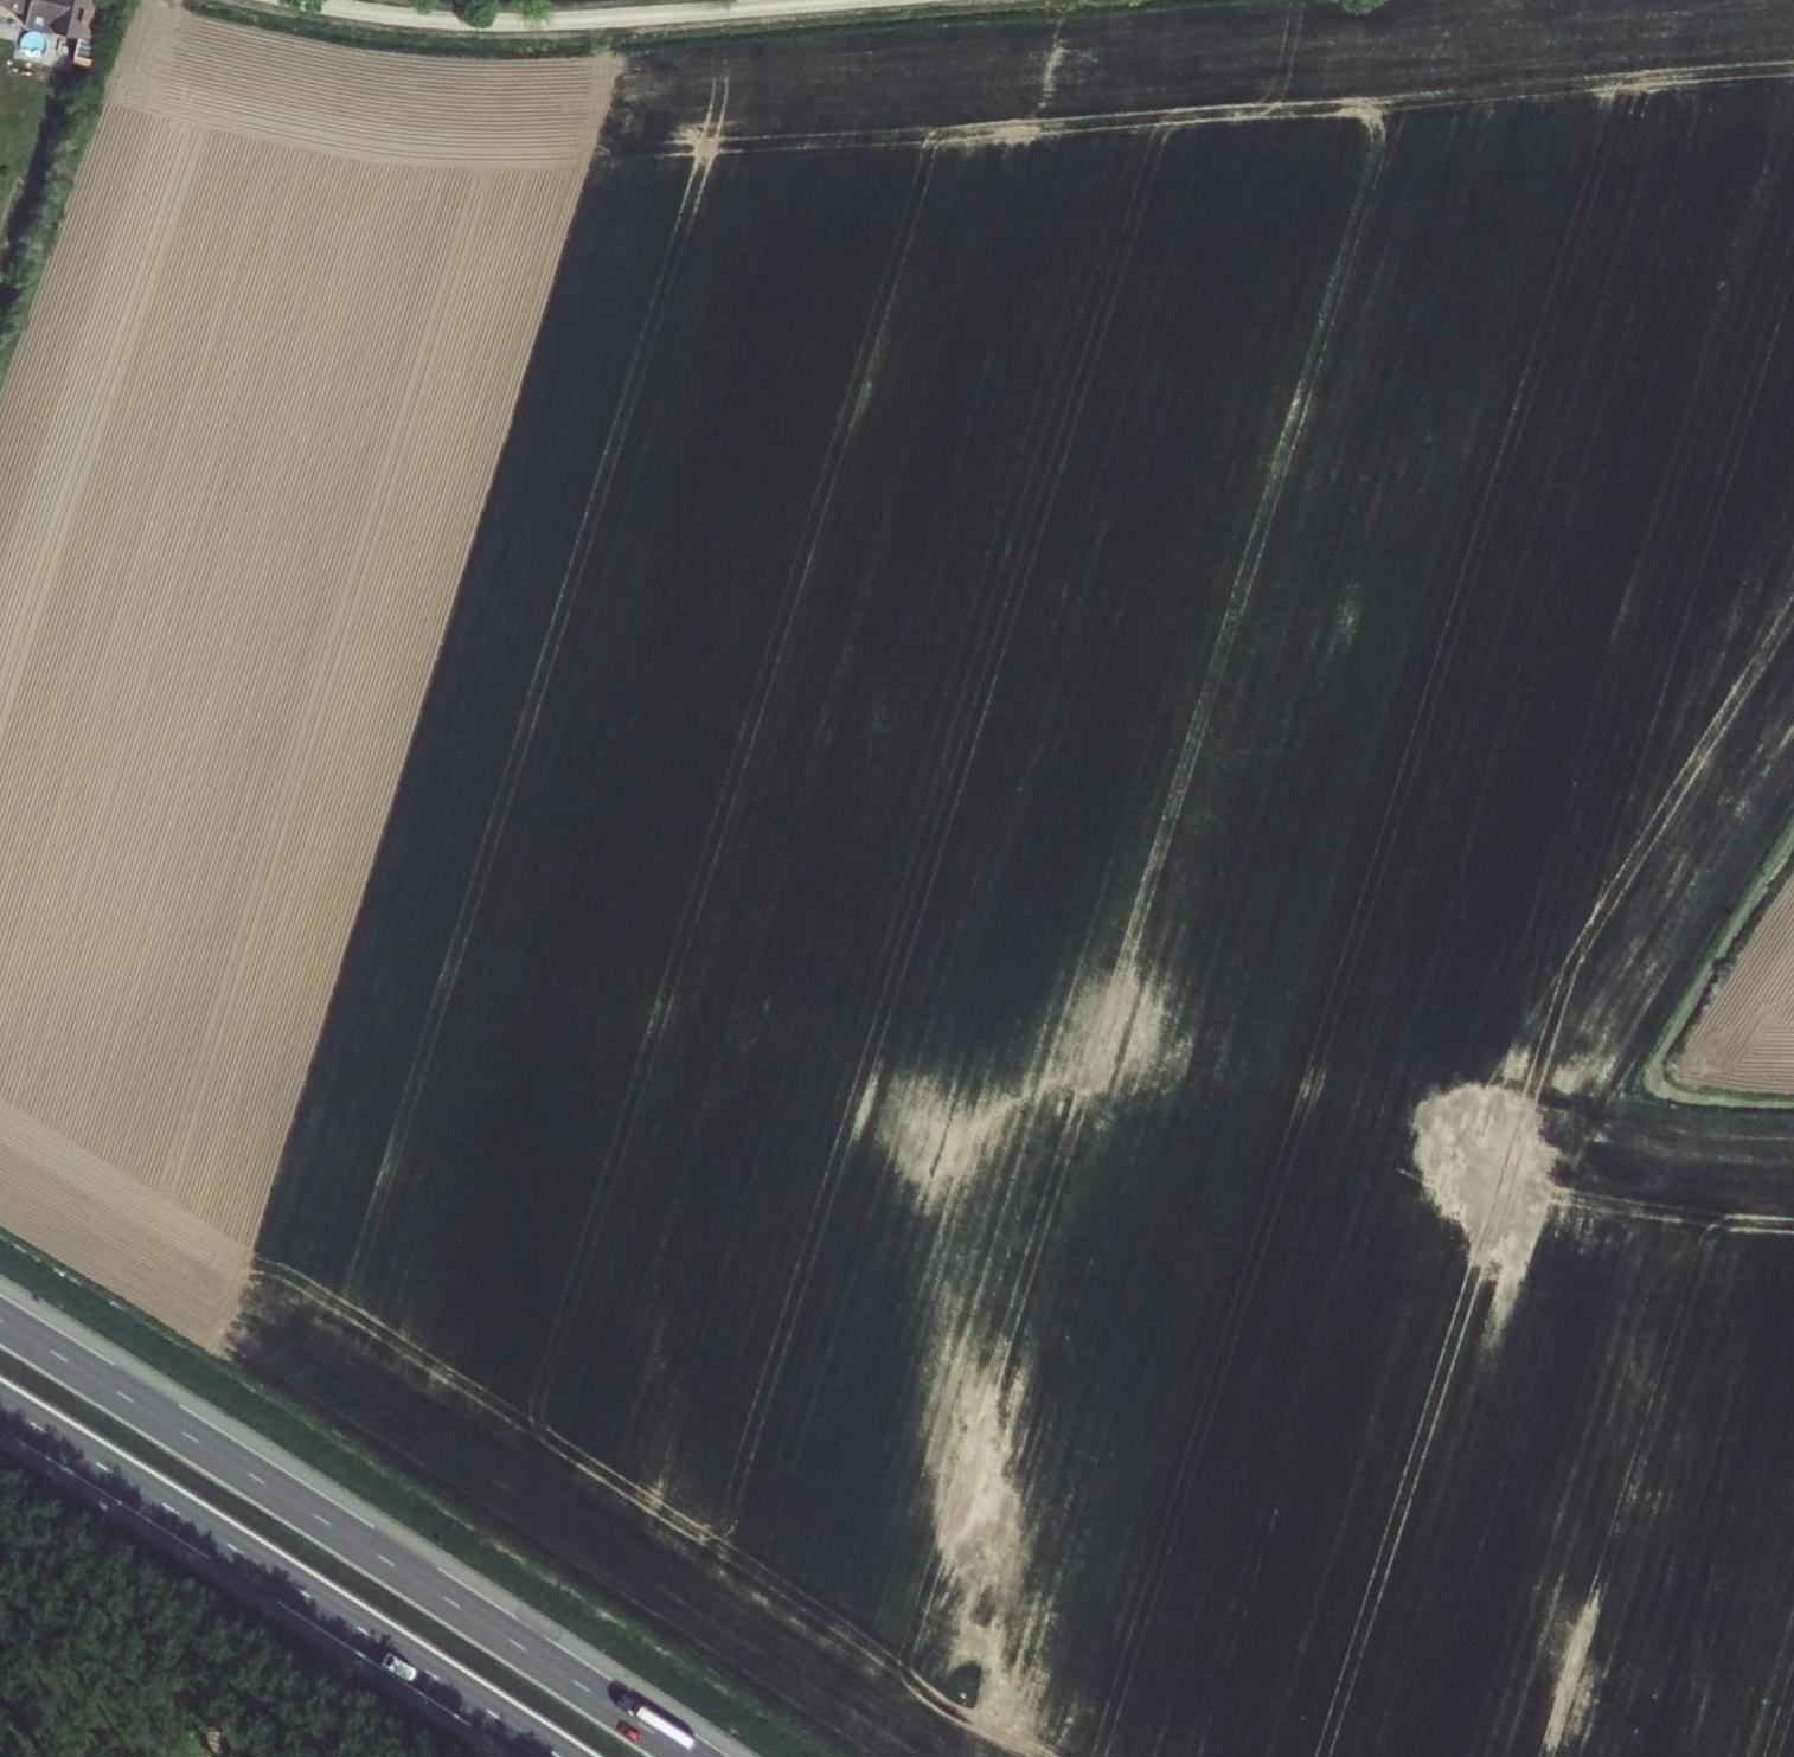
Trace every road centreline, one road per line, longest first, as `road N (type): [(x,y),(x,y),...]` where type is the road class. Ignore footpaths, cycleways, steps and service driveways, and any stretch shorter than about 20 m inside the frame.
road 1 (motorway): [(689,1756),(0,1321)]
road 2 (motorway): [(0,1405),(556,1756)]
road 3 (residential): [(805,0),(481,18),(301,0)]

